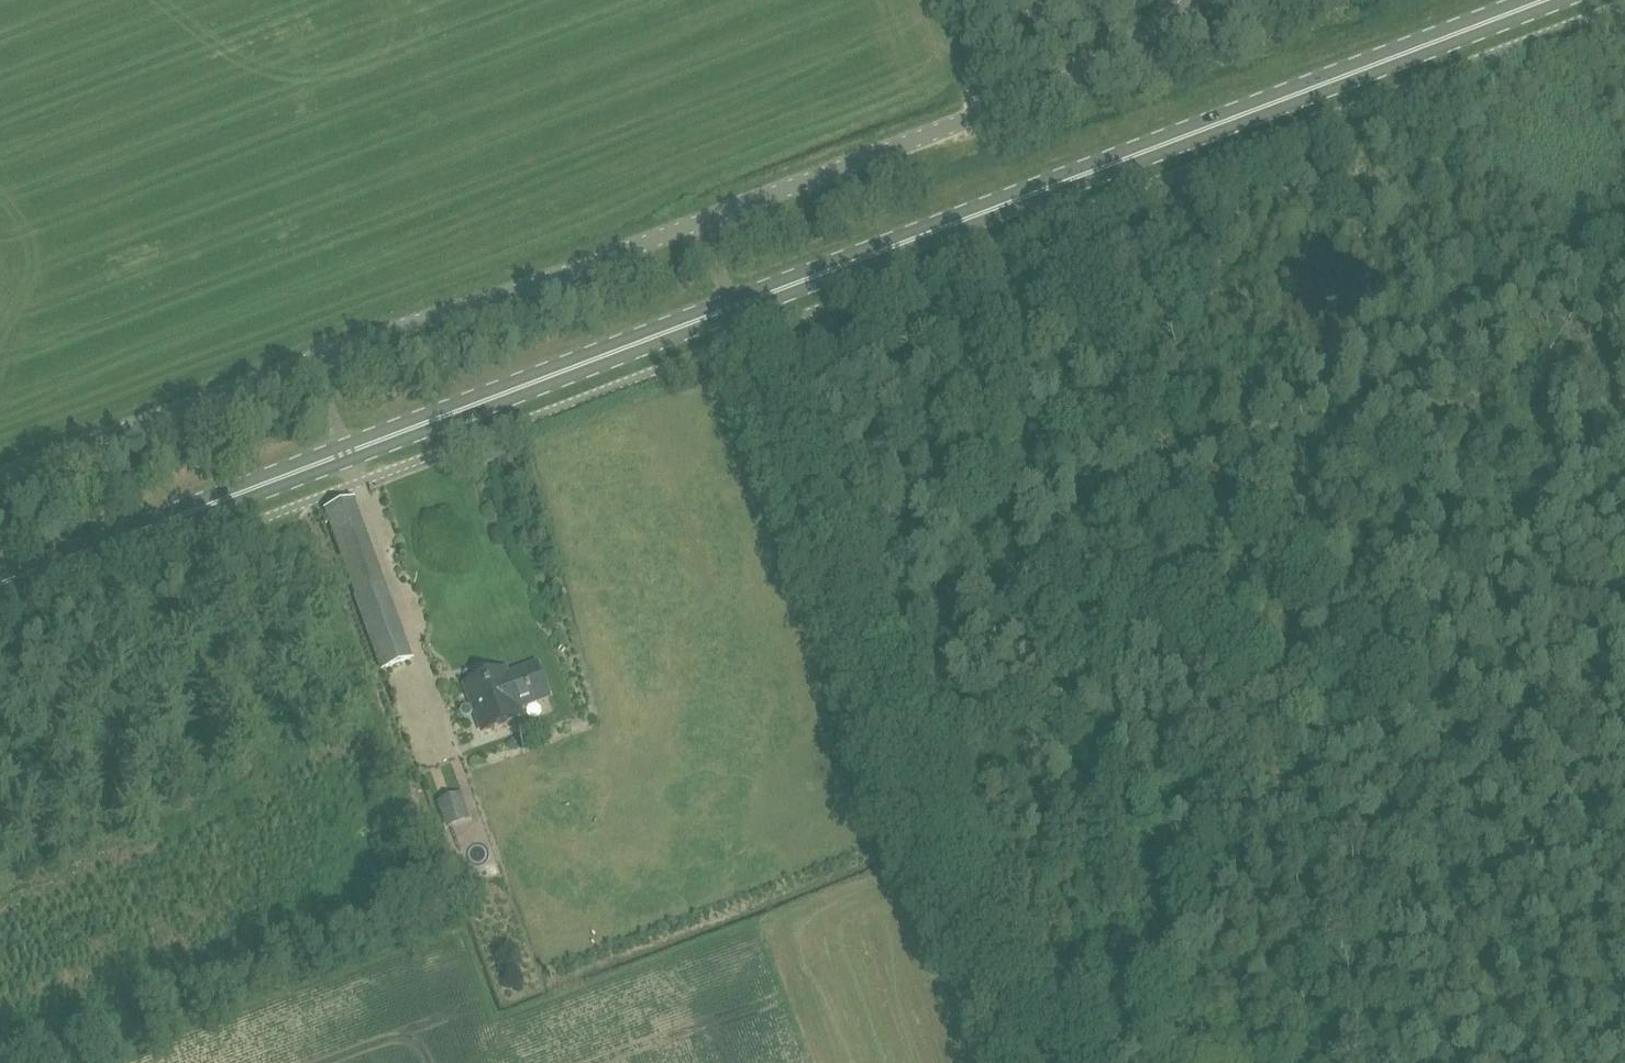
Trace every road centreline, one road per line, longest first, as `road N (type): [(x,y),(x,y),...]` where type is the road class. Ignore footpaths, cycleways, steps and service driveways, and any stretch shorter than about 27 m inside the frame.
road 1 (primary): [(733,306),(1530,0)]
road 2 (unclassified): [(1017,1062),(733,306)]
road 3 (primary): [(0,584),(733,306)]
road 4 (unclassified): [(0,472),(701,221)]
road 5 (unclassified): [(701,221),(1049,87),(1190,0)]

